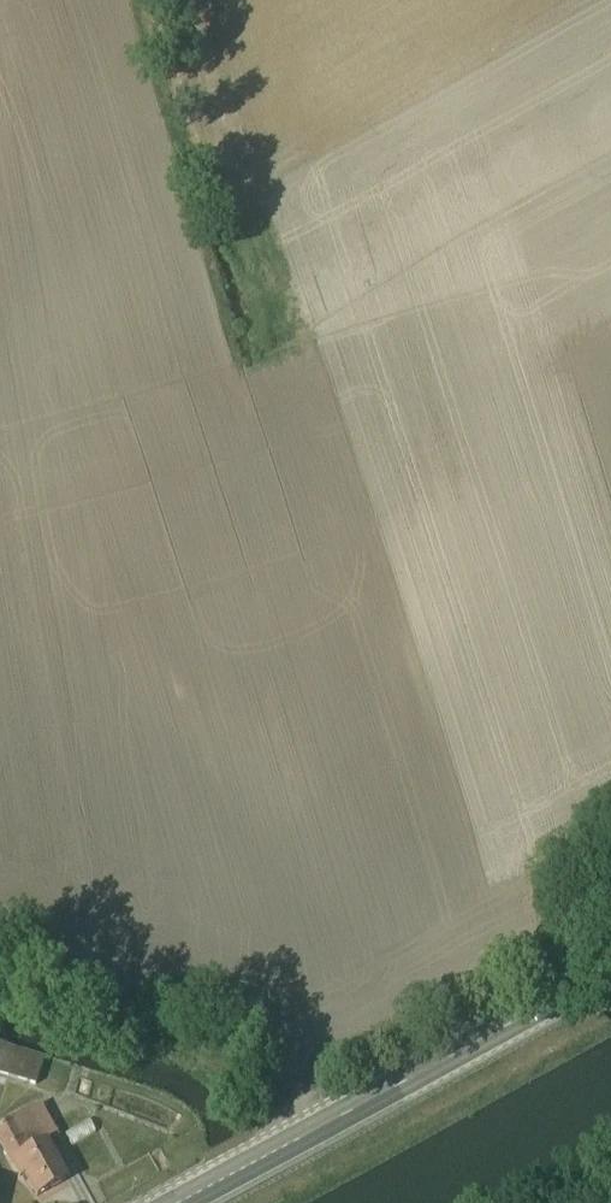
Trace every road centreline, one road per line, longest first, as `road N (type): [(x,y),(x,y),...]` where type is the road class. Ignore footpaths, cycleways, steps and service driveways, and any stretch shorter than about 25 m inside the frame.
road 1 (secondary): [(180,1202),(610,969)]

